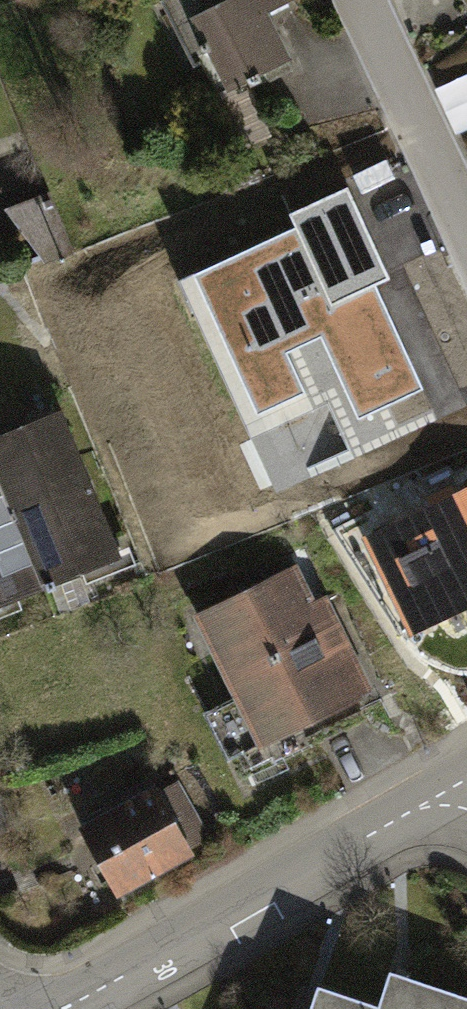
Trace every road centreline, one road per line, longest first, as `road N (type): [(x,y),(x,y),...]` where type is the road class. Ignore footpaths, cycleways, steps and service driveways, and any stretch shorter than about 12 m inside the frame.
road 1 (residential): [(466,800),(84,1008)]
road 2 (residential): [(362,0),(466,242)]

